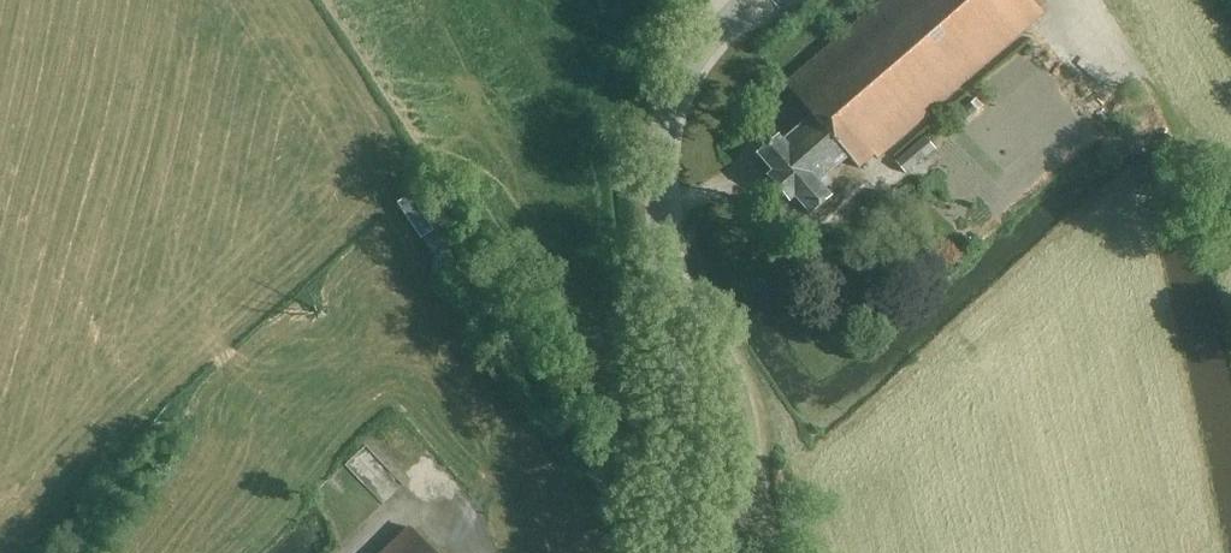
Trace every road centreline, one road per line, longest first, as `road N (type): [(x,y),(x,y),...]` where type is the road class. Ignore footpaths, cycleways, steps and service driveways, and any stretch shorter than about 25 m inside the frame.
road 1 (tertiary): [(657,552),(677,426),(659,141),(696,56),(747,0)]

